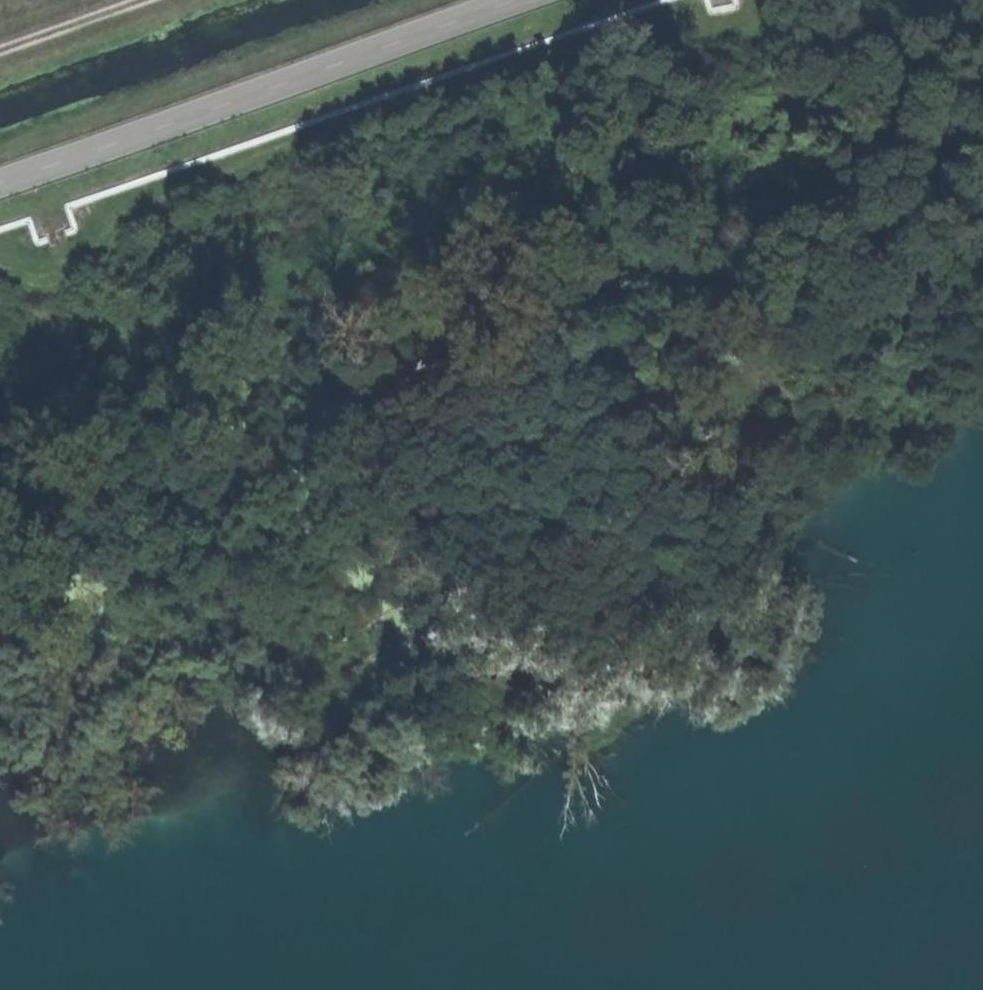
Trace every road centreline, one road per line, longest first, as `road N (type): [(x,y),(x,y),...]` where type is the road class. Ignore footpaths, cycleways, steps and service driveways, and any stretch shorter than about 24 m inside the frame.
road 1 (tertiary): [(525,0),(0,182)]
road 2 (track): [(144,0),(0,52)]

